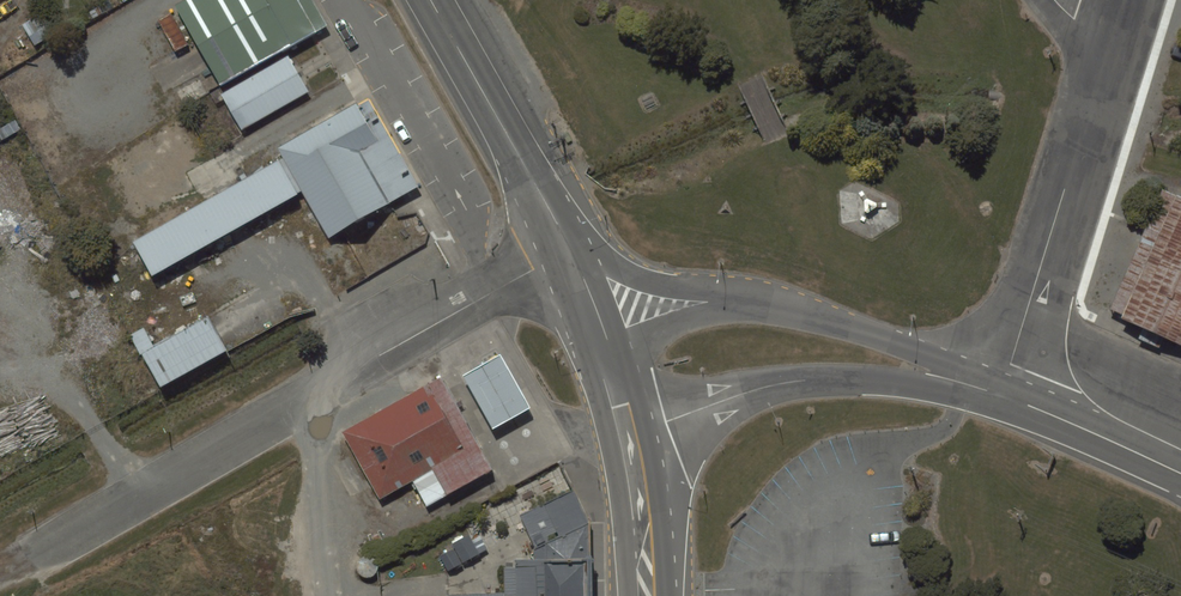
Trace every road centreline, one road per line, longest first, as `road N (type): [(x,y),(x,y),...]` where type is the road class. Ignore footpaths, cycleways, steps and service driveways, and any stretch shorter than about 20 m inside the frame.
road 1 (residential): [(5,564),(570,249)]
road 2 (residential): [(999,396),(1115,35)]
road 3 (primary): [(968,384),(798,381),(715,403),(632,443)]
road 4 (primary): [(428,0),(570,249)]
road 5 (primary): [(764,305),(907,346),(968,384)]
road 6 (primary): [(570,249),(650,280),(764,305)]
road 7 (primary): [(999,396),(1180,474)]
road 8 (primary): [(608,357),(715,313),(764,305)]
road 9 (primary): [(632,443),(647,595)]

